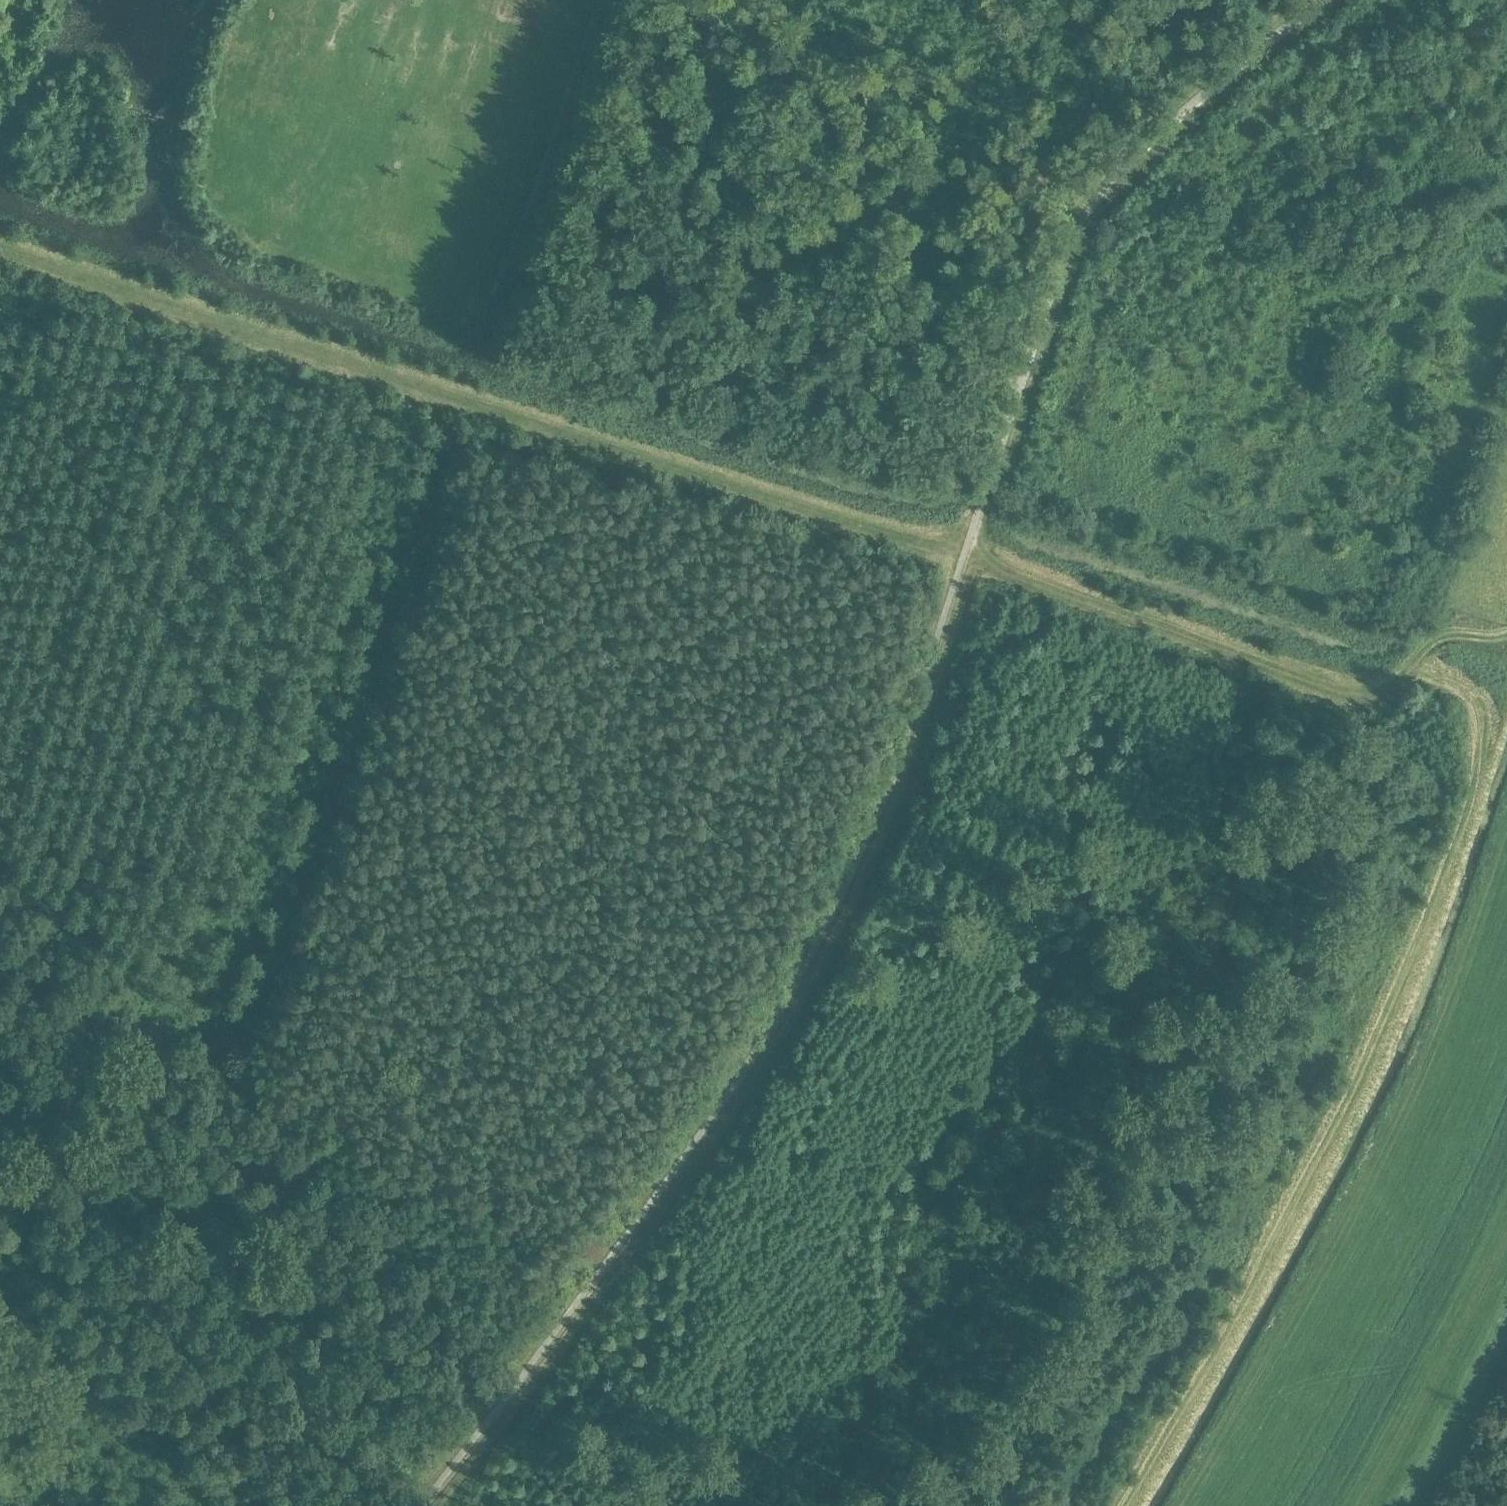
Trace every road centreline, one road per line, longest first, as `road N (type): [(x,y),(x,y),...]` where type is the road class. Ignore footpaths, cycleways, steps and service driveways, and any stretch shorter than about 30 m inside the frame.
road 1 (track): [(1395,689),(0,230)]
road 2 (track): [(415,1505),(0,1126)]

